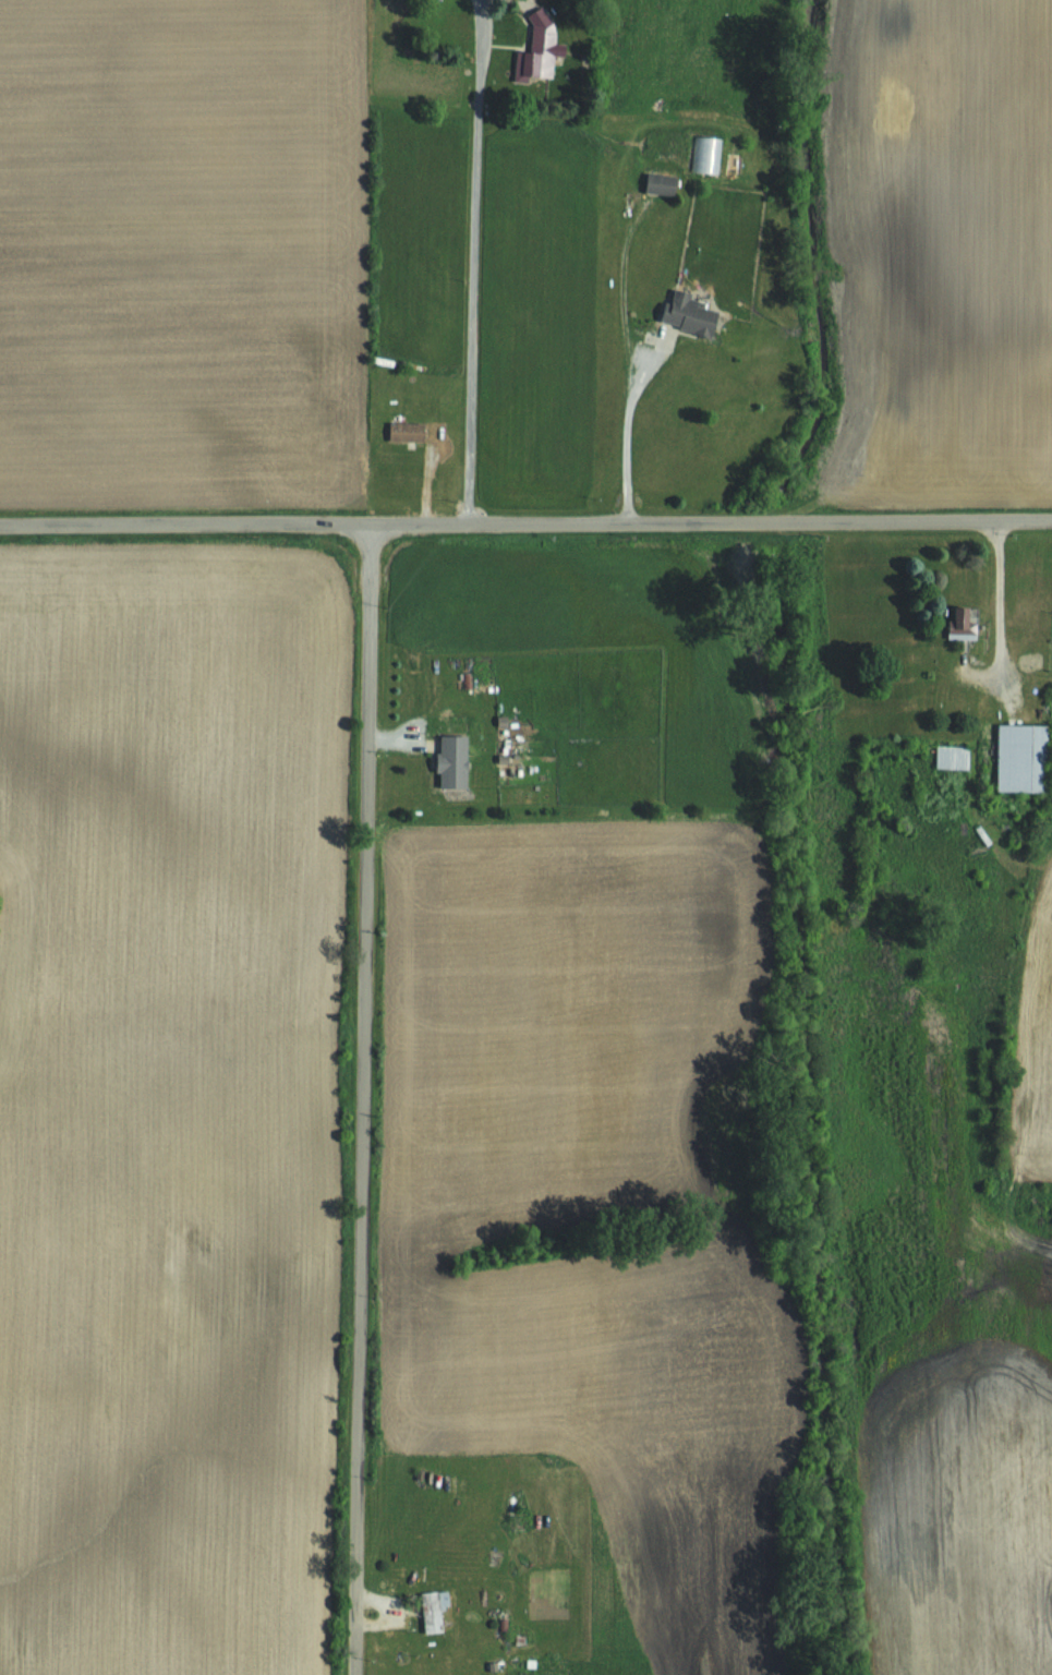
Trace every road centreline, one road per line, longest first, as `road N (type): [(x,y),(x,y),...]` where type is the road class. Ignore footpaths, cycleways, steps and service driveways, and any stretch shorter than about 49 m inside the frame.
road 1 (residential): [(355,1674),(370,523)]
road 2 (tertiary): [(0,523),(1051,519)]

